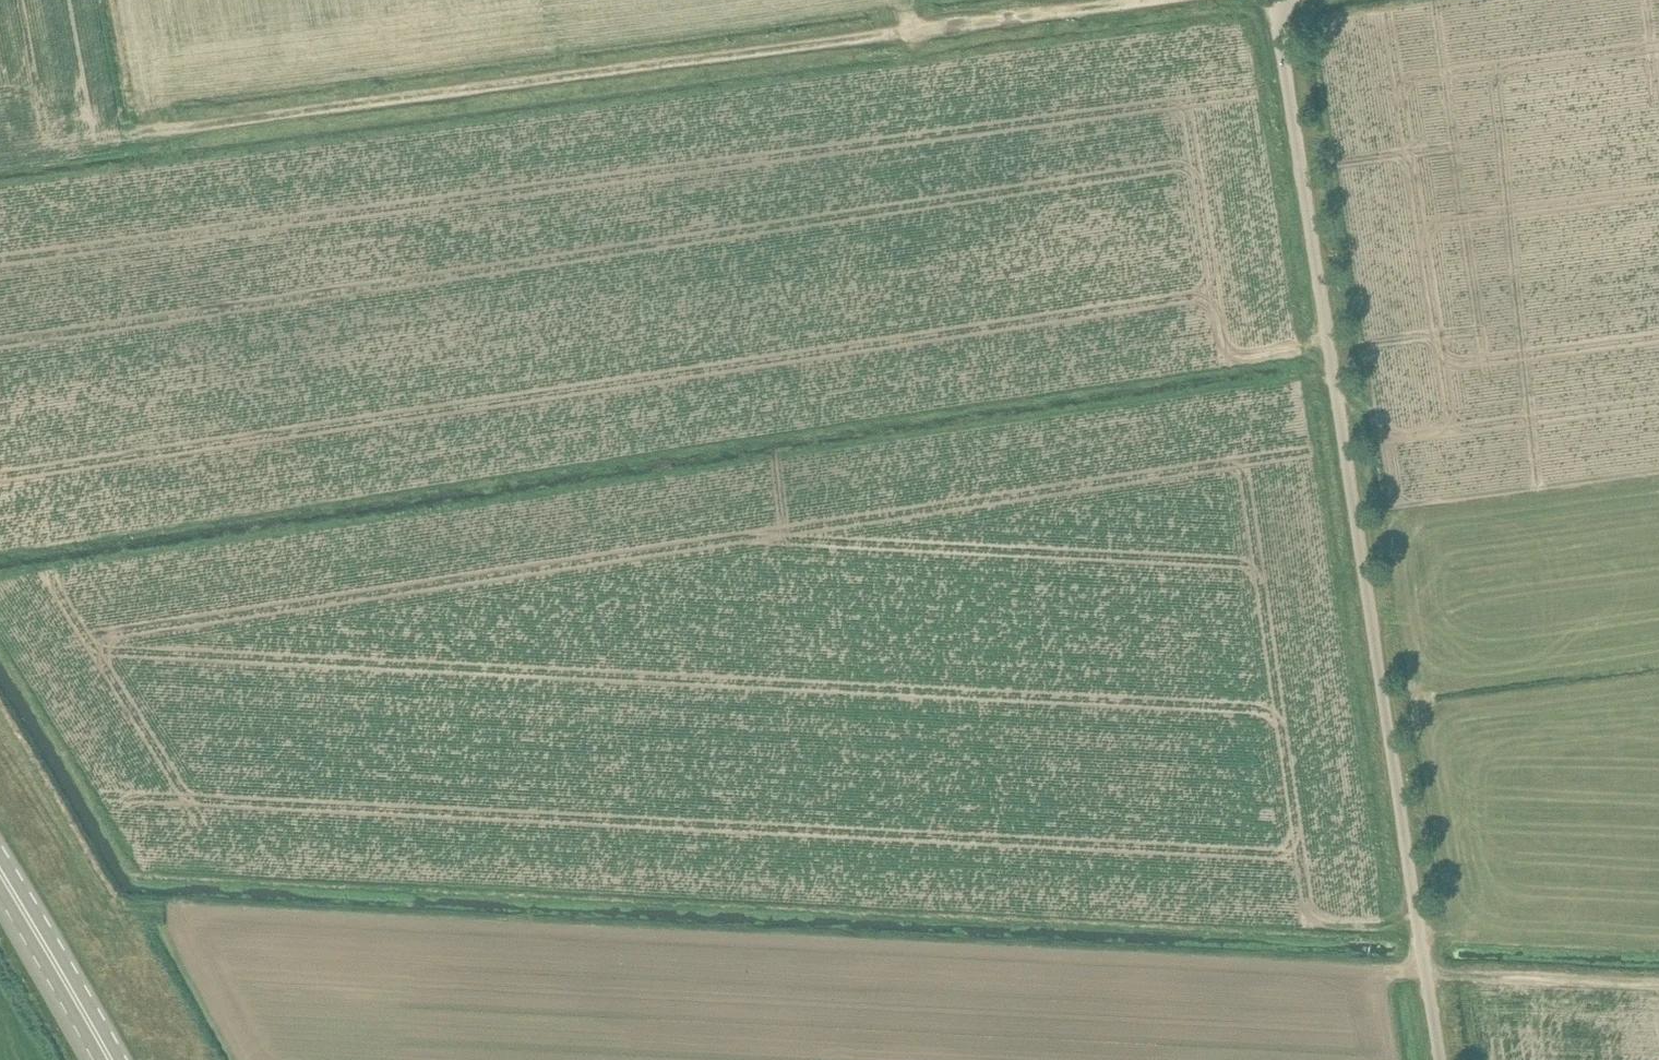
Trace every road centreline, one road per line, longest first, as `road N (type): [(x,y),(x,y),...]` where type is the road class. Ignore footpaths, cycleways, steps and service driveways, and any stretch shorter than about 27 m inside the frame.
road 1 (unclassified): [(1440,1059),(1277,0)]
road 2 (track): [(139,135),(902,33)]
road 3 (unclassified): [(902,33),(1154,0)]
road 4 (primary): [(110,1059),(0,872)]

